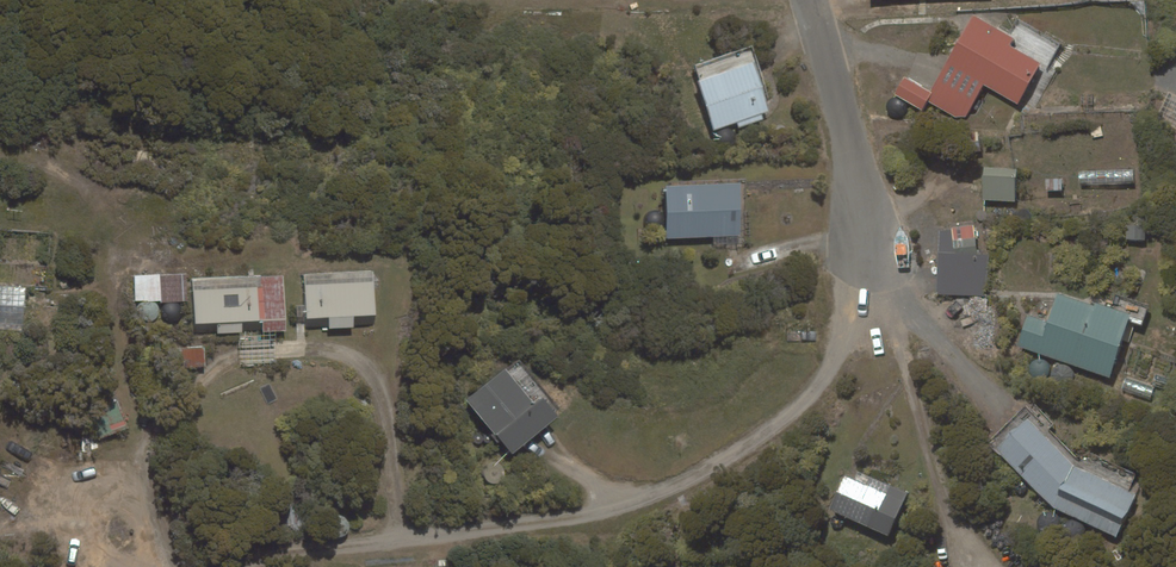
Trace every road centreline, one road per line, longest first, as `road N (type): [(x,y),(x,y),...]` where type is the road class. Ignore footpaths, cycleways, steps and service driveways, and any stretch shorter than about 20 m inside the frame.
road 1 (residential): [(810,0),(851,145),(869,253)]
road 2 (track): [(0,545),(195,563)]

